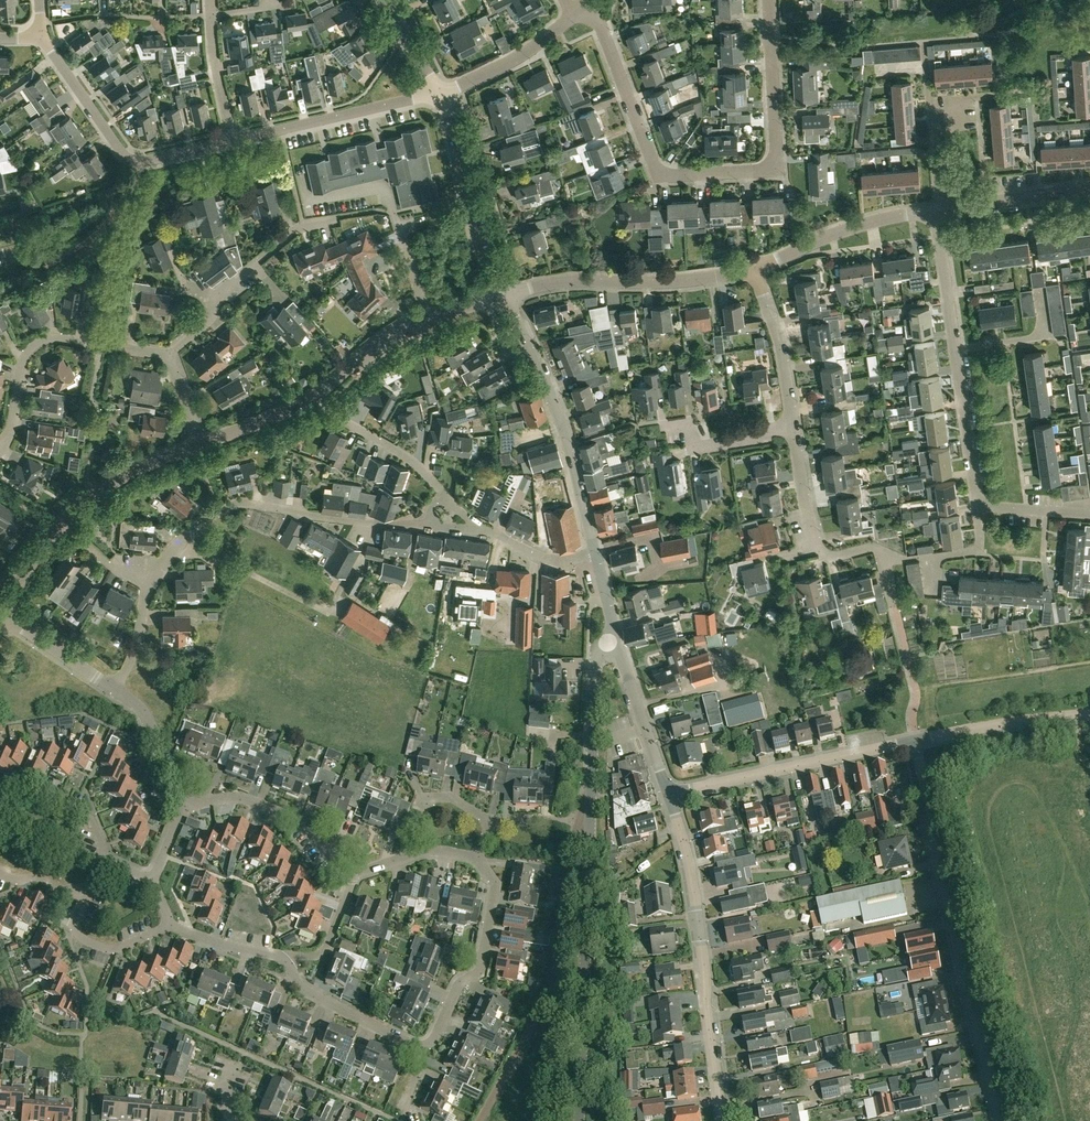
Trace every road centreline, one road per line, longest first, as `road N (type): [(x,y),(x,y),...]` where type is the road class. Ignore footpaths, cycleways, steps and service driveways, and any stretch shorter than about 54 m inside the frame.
road 1 (residential): [(585,2),(654,169),(666,177),(776,170),(769,0)]
road 2 (residential): [(1000,1120),(915,741)]
road 3 (residential): [(721,1120),(690,869),(670,794)]
road 4 (residential): [(479,1120),(547,993),(573,836),(590,819)]
road 5 (tertiary): [(580,1120),(590,819)]
road 6 (residential): [(153,580),(200,525),(242,503),(421,523)]
road 7 (residential): [(0,613),(39,551),(80,508),(134,471),(205,445)]
road 8 (tertiary): [(596,554),(556,408),(506,297)]
road 9 (residential): [(429,321),(403,222),(393,213),(306,228),(253,270)]
road 10 (residential): [(205,445),(305,405),(384,341),(429,321)]
road 11 (residential): [(232,141),(128,159),(44,34)]
road 12 (residential): [(0,453),(22,363),(37,342),(53,336),(172,352)]
road 13 (residential): [(506,297),(555,284),(679,283),(754,270)]
road 14 (residential): [(670,794),(915,741)]
road 15 (residential): [(420,1045),(435,1037),(459,986),(482,967),(496,887),(479,860)]
road 16 (tertiary): [(506,297),(440,93)]
road 17 (residential): [(440,93),(232,141)]
road 18 (residential): [(819,548),(834,558),(874,549),(935,558),(963,553),(979,545),(978,507)]
road 19 (residential): [(182,805),(241,797),(299,821),(352,873)]
road 20 (residential): [(754,270),(855,227),(939,213)]
road 21 (tertiary): [(590,819),(598,655),(617,638)]
road 22 (residential): [(639,421),(687,419),(696,448),(794,429)]
road 23 (residential): [(915,741),(1089,714)]
road 24 (residential): [(420,1045),(305,992),(284,958)]
road 25 (residential): [(670,794),(617,638)]
road 26 (residential): [(794,429),(780,342),(754,270)]
road 27 (residential): [(978,507),(957,350)]
road 28 (residential): [(440,93),(513,59),(574,14)]
road 29 (residential): [(939,213),(1089,190)]
road 30 (residential): [(232,141),(210,0)]
road 31 (residential): [(105,859),(86,814),(26,787),(0,795)]
road 32 (residential): [(939,213),(929,115),(971,112)]
road 33 (residential): [(86,898),(76,932),(112,950),(171,924)]
road 34 (residential): [(182,805),(145,714),(114,688)]
road 35 (residential): [(957,350),(939,213)]
road 36 (residential): [(449,498),(406,456),(338,418)]
road 37 (residential): [(114,688),(0,613)]
road 38 (residential): [(957,350),(1045,337),(1040,291)]
road 39 (residential): [(352,873),(430,849),(479,860)]
road 40 (residential): [(284,958),(324,951),(352,873)]
road 41 (residential): [(819,548),(794,429)]
road 42 (residential): [(596,554),(555,560),(482,527)]

